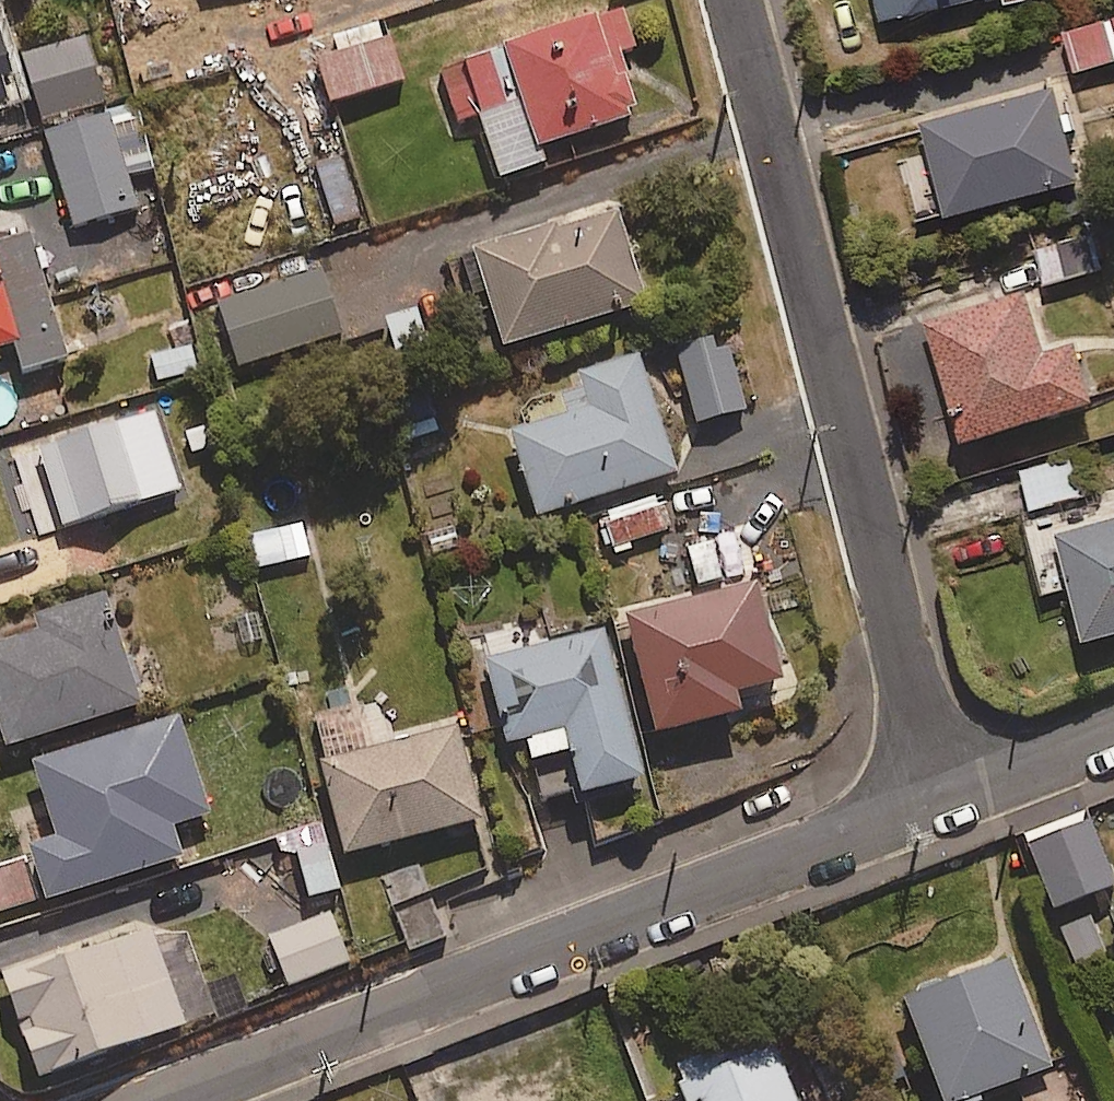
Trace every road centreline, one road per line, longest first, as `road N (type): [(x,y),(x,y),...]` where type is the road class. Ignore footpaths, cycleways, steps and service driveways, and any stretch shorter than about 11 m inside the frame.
road 1 (residential): [(938,798),(166,1100)]
road 2 (residential): [(938,798),(733,0)]
road 3 (residential): [(1113,733),(938,798)]

